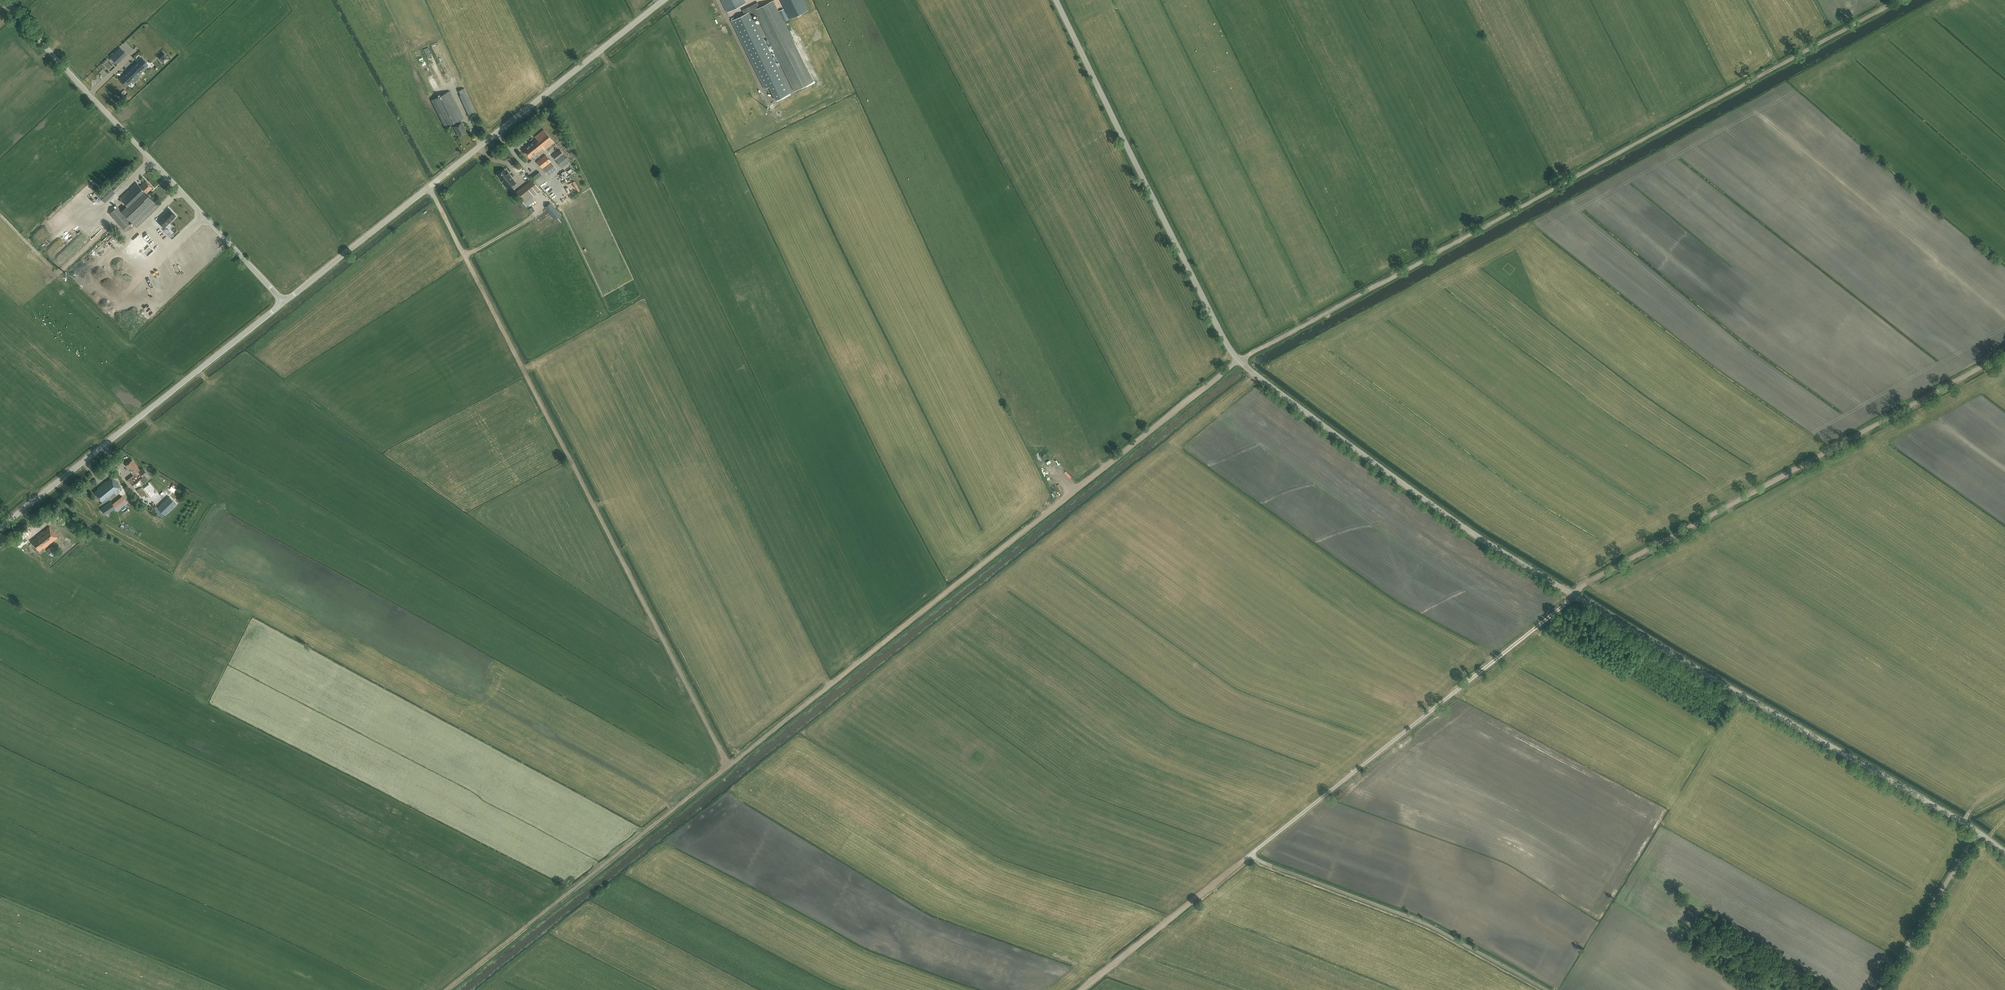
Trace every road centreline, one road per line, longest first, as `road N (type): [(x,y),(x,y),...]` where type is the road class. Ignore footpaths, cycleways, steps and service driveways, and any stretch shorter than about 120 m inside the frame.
road 1 (track): [(728,766),(1239,360),(1897,0)]
road 2 (unclassified): [(2004,853),(1476,535),(1239,360),(1056,0)]
road 3 (track): [(1250,854),(1585,583),(2004,354)]
road 4 (track): [(728,766),(429,187)]
road 5 (unclassified): [(284,302),(664,0)]
road 6 (unclassified): [(284,302),(6,0)]
road 7 (unclassified): [(0,528),(284,302)]
road 8 (track): [(445,989),(728,766)]
road 9 (track): [(1547,989),(1426,924),(1266,864)]
road 10 (track): [(1079,989),(1250,854)]
road 11 (track): [(1880,989),(1978,832)]

